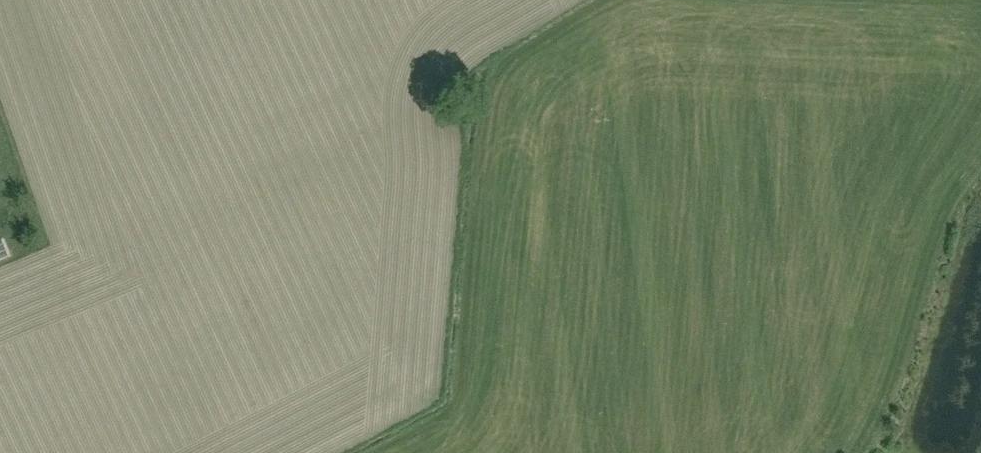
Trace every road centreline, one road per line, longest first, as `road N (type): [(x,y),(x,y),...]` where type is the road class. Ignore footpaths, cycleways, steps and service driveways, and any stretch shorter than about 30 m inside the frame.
road 1 (track): [(323,452),(424,400),(449,154)]

